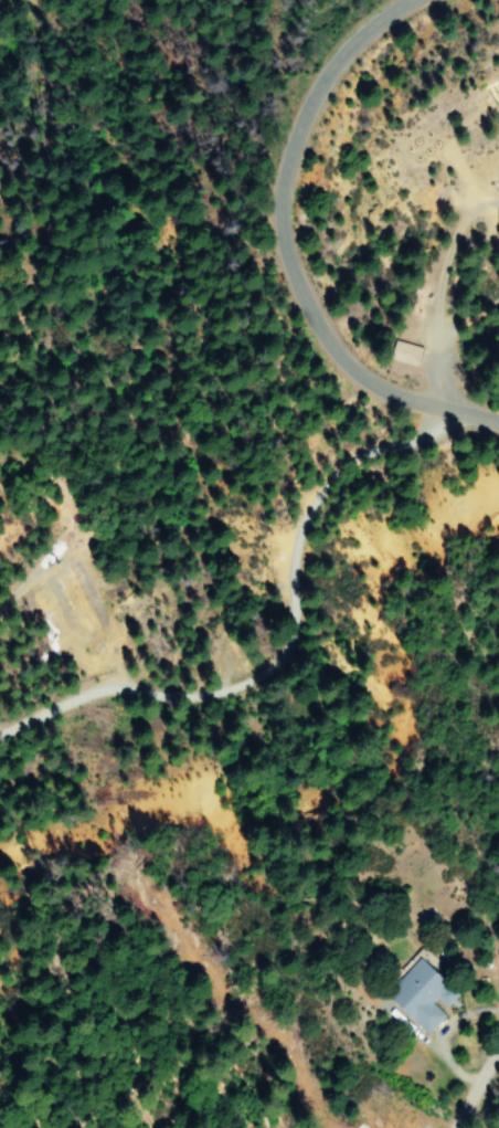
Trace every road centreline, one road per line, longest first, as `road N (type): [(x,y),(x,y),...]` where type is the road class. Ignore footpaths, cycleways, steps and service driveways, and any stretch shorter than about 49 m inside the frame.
road 1 (residential): [(465,414),(351,463),(316,495),(297,540),(286,634),(0,712)]
road 2 (residential): [(465,414),(395,397),(347,366),(308,307),(278,214),(287,158),(326,70),(407,0)]

